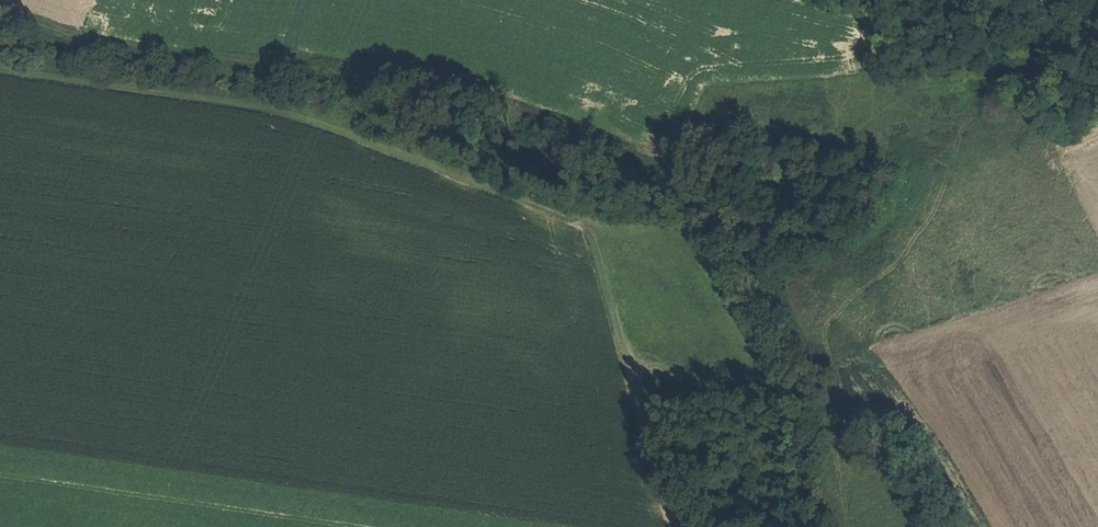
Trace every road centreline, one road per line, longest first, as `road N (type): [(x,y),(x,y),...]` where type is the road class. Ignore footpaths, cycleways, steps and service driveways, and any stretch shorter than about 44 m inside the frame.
road 1 (track): [(679,526),(573,209),(363,127),(275,103)]
road 2 (track): [(478,526),(0,454)]
road 3 (track): [(302,0),(275,59),(94,41),(0,12)]
road 4 (track): [(275,59),(275,103),(0,61)]
road 5 (track): [(1097,33),(914,97),(893,133)]

